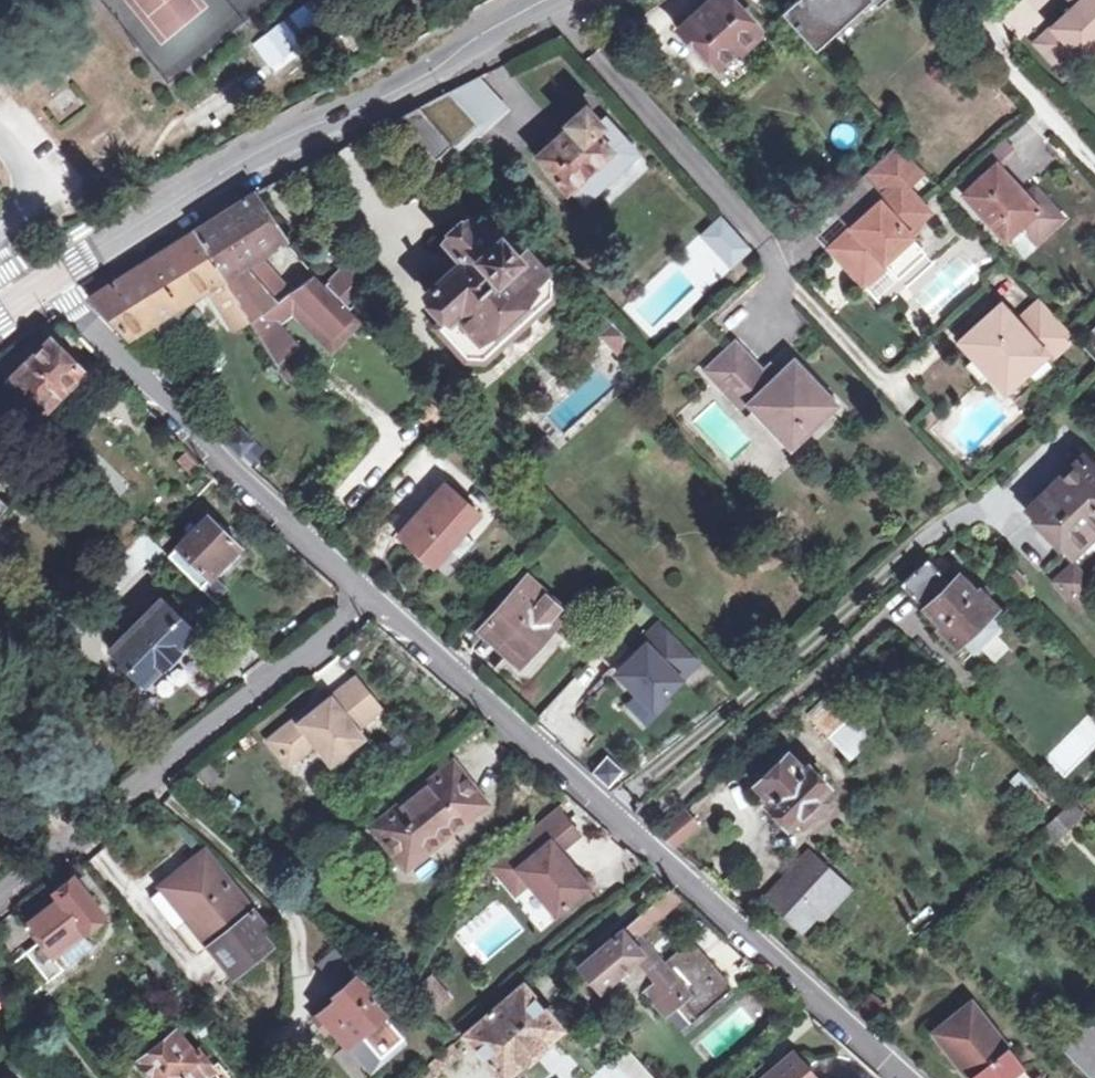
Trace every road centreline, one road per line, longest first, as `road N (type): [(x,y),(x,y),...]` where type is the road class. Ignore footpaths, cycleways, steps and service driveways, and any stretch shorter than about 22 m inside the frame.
road 1 (residential): [(364,590),(902,1077)]
road 2 (tertiary): [(39,288),(249,155),(406,85),(554,0)]
road 3 (residential): [(364,590),(0,892)]
road 4 (residential): [(39,288),(73,310),(364,590)]

